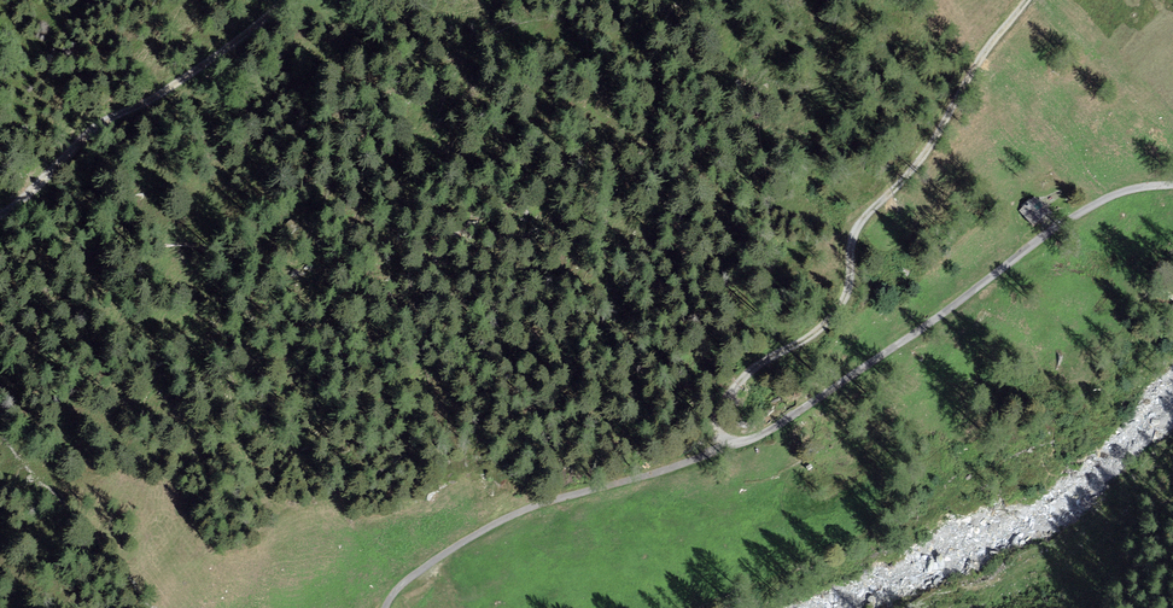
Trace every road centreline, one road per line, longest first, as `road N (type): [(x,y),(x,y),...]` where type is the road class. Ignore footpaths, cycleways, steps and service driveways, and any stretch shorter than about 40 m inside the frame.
road 1 (track): [(726,447),(721,421),(730,395),(763,361),(834,315),(857,228),(909,174),(1025,0)]
road 2 (track): [(1172,186),(1102,199),(874,361),(776,425),(726,447)]
road 3 (track): [(726,447),(520,511),(405,583),(386,607)]
road 4 (track): [(263,0),(79,137),(0,210)]

